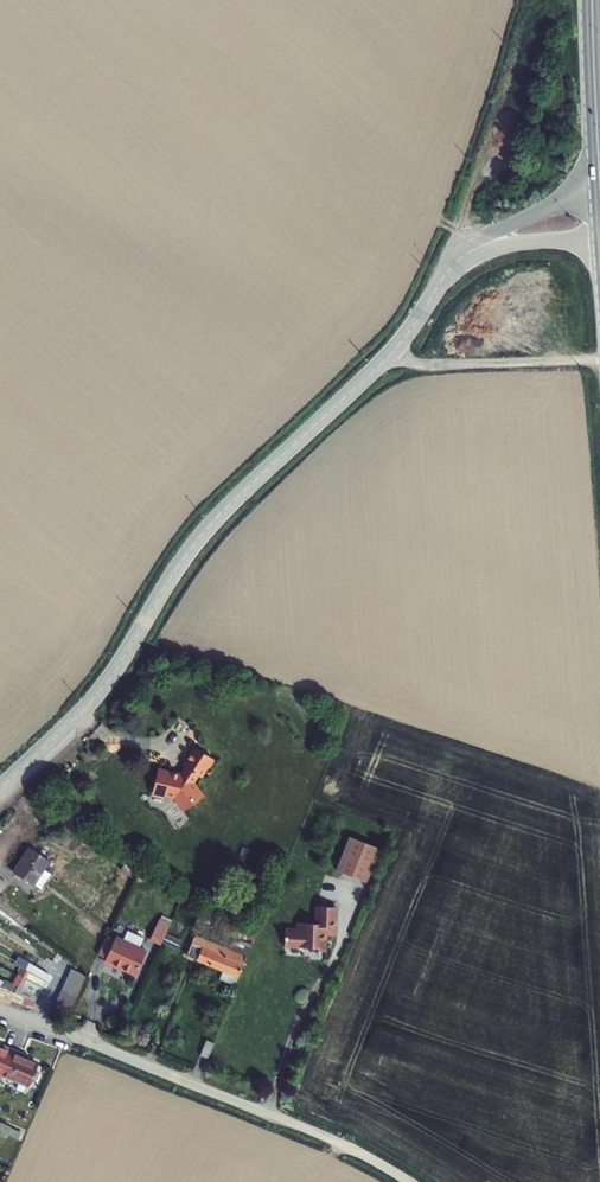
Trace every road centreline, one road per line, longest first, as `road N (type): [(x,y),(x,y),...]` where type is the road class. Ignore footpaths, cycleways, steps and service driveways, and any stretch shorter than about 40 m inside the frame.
road 1 (tertiary): [(0,788),(114,673),(212,522),(394,349),(461,258)]
road 2 (unclassified): [(0,1013),(342,1143),(410,1181)]
road 3 (track): [(461,258),(477,164),(530,5)]
road 4 (secondary): [(599,185),(592,0)]
road 5 (tertiary): [(599,195),(522,219),(461,258)]
road 6 (tertiary): [(461,258),(524,243),(599,239)]

